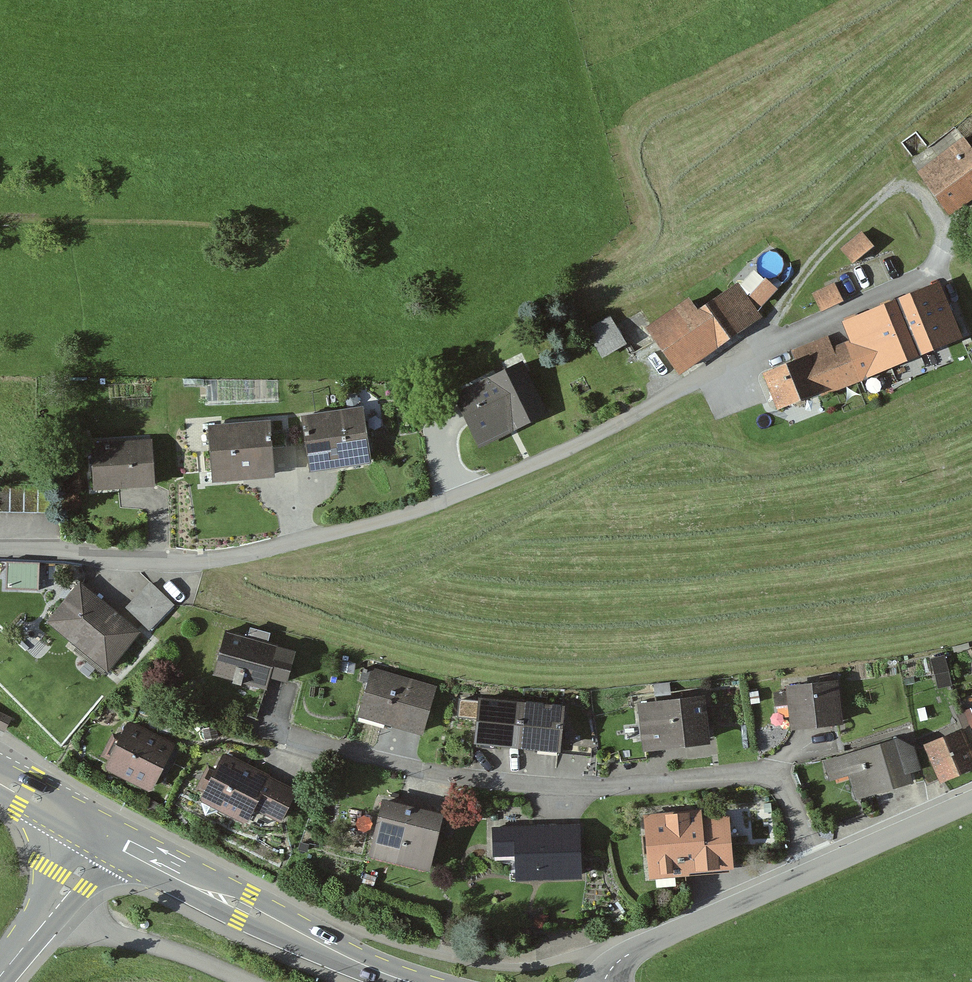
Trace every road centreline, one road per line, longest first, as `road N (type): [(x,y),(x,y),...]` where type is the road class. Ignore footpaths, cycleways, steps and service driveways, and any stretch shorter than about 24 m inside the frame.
road 1 (residential): [(0,552),(163,560),(245,553),(375,523),(485,488),(758,354)]
road 2 (residential): [(818,869),(777,775),(563,794),(449,782),(266,733)]
road 3 (secondary): [(409,981),(103,835)]
road 4 (unclassified): [(604,981),(632,951),(818,869)]
road 5 (secondary): [(103,835),(0,976)]
road 6 (unclassified): [(818,869),(971,803)]

